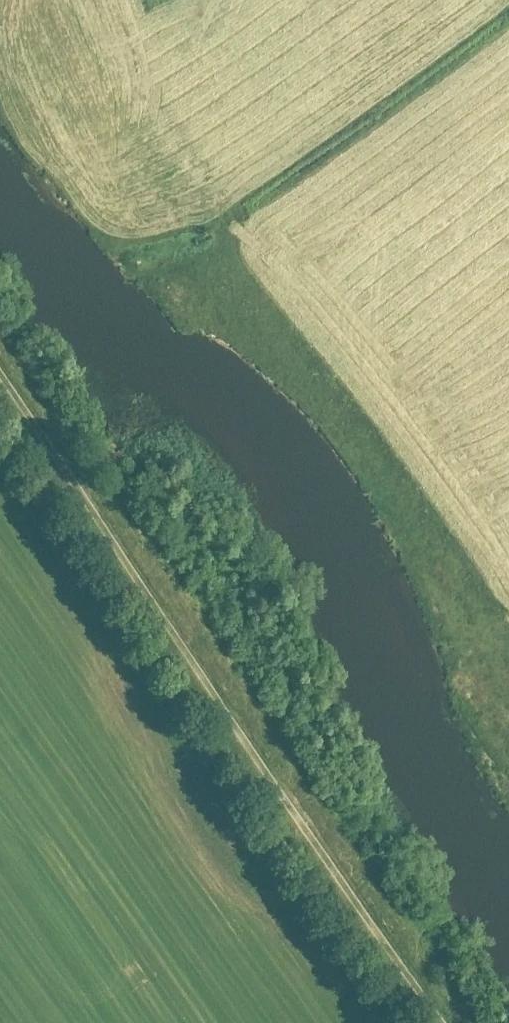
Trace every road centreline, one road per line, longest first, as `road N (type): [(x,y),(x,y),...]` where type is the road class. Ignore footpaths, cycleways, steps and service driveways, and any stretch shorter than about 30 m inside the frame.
road 1 (track): [(0,378),(441,1022)]

